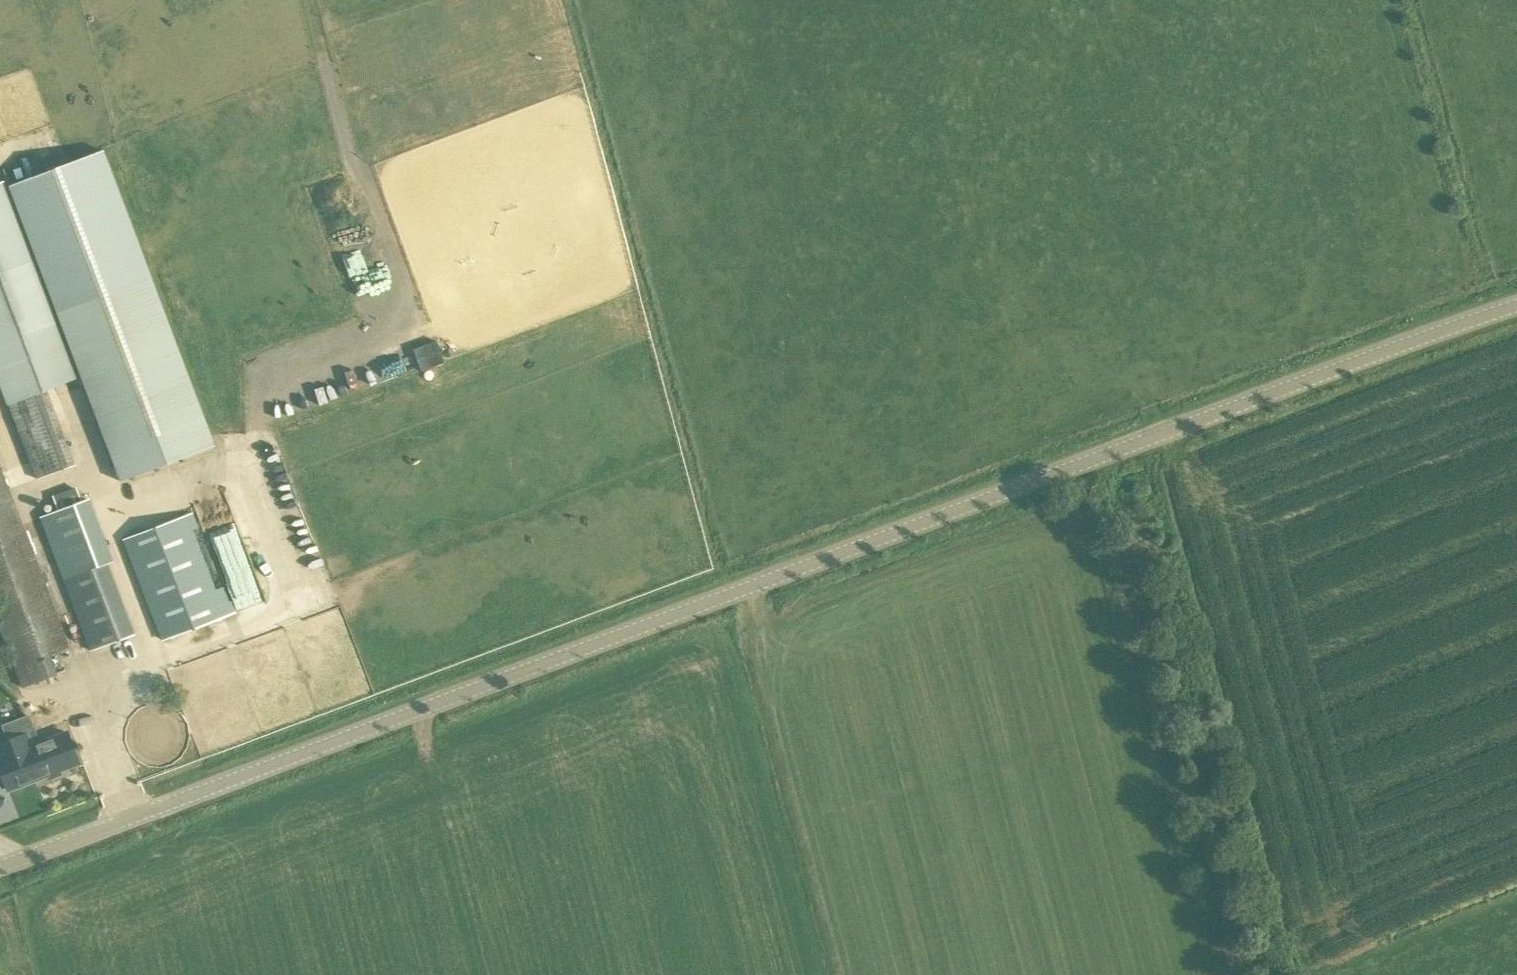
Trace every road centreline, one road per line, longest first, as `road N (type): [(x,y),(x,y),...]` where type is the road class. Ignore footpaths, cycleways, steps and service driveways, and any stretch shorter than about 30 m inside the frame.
road 1 (tertiary): [(1516,304),(0,869)]

